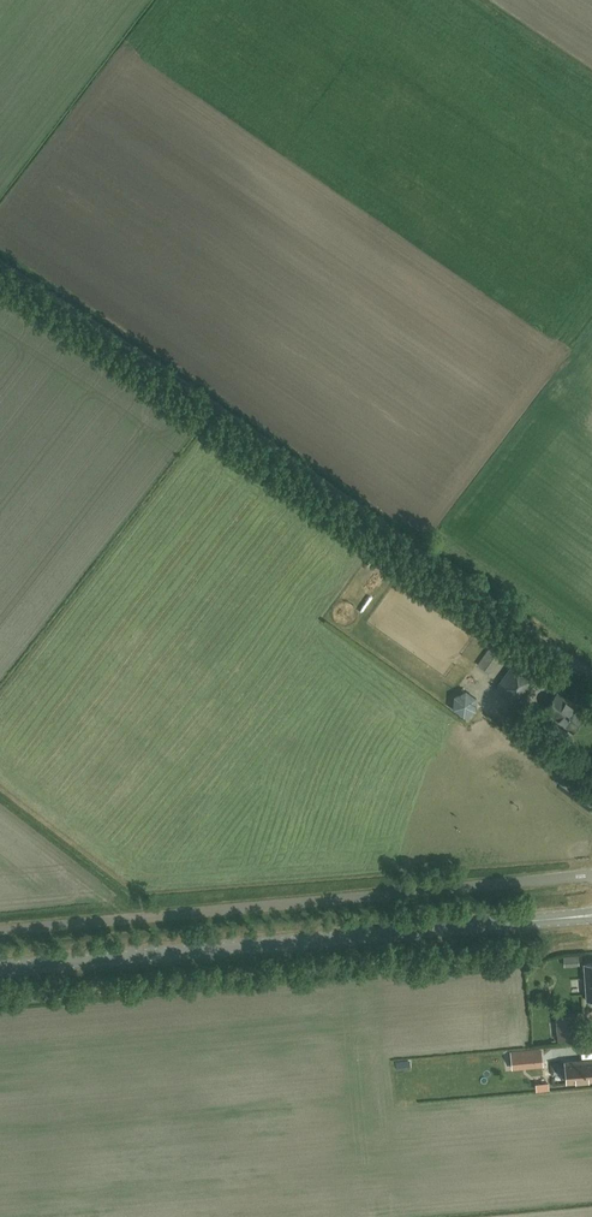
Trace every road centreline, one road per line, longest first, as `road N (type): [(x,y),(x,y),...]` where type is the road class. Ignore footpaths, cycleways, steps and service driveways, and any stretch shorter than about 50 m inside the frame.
road 1 (unclassified): [(591,675),(0,263)]
road 2 (unclassified): [(0,930),(591,876)]
road 3 (secondary): [(591,916),(0,969)]

